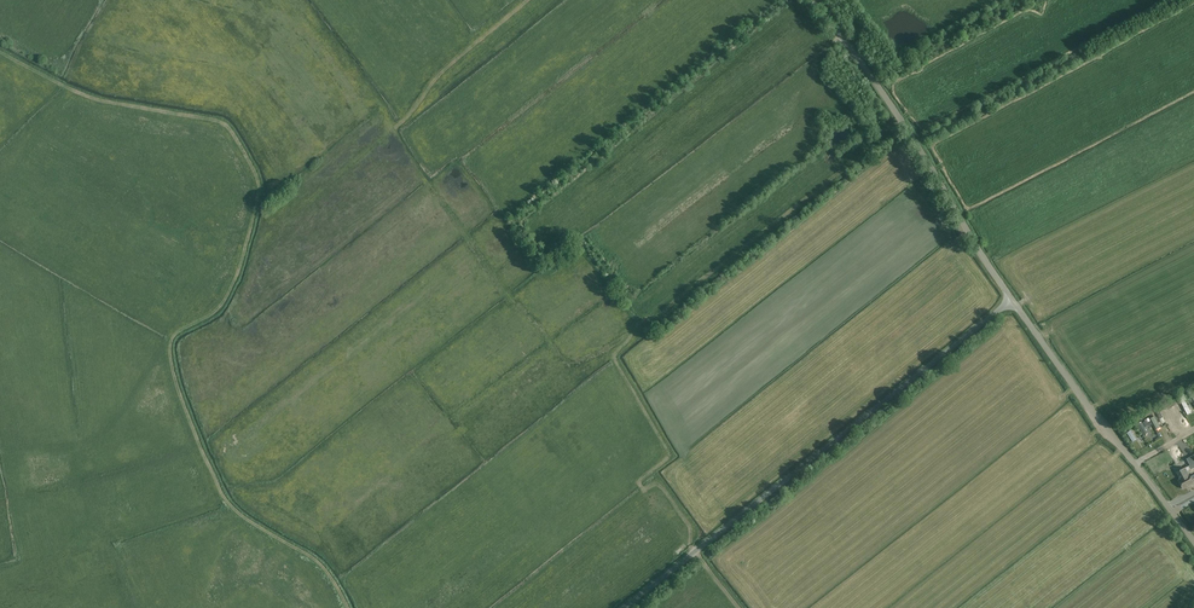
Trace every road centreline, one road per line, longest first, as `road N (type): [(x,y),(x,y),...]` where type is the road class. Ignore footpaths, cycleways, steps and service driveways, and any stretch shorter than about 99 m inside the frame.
road 1 (residential): [(630,607),(1012,300)]
road 2 (unclassified): [(1012,300),(884,93),(812,0)]
road 3 (residential): [(1193,544),(1012,300)]

